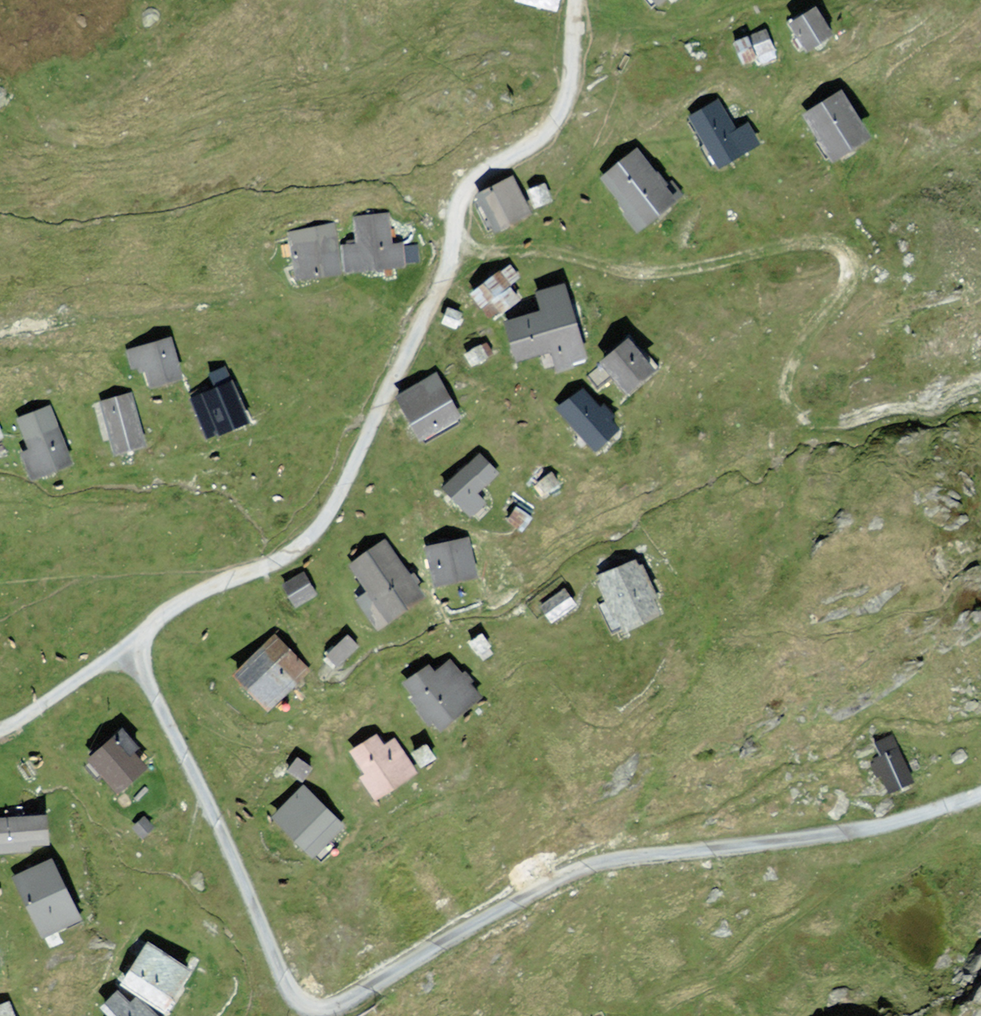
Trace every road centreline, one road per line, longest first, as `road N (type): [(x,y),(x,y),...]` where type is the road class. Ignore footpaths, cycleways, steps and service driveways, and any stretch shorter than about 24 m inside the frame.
road 1 (track): [(203,794),(298,1002),(330,1008),(578,870),(830,834),(980,793)]
road 2 (track): [(576,0),(571,82),(555,120),(461,191),(446,274),(315,533),(285,556),(189,596),(125,647)]
road 3 (track): [(980,384),(842,425),(806,419),(789,403),(785,388),(801,344),(844,288),(851,265),(841,249),(816,244),(681,275),(535,251),(454,252)]
road 4 (track): [(125,647),(203,794)]
road 5 (track): [(125,647),(0,734)]

